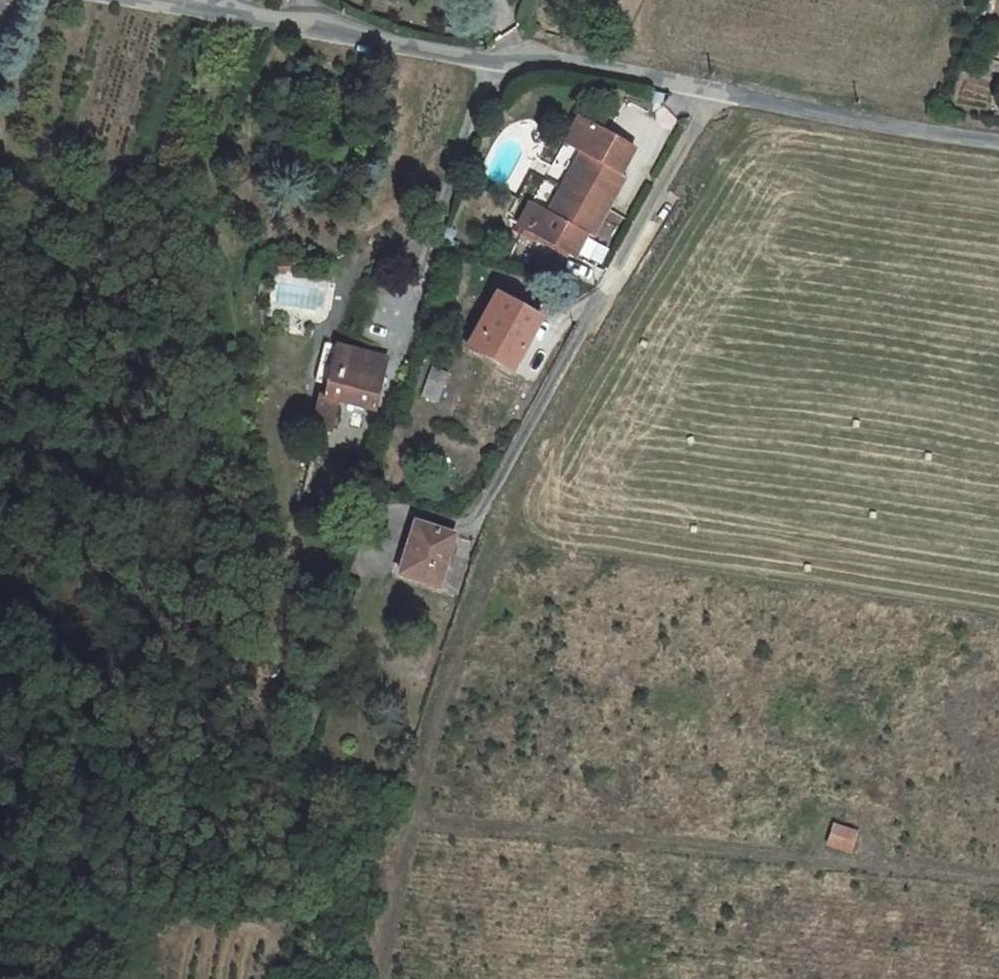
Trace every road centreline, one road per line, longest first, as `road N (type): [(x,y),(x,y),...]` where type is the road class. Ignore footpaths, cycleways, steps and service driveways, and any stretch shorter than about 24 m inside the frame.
road 1 (residential): [(998,141),(575,65),(480,63),(143,0)]

